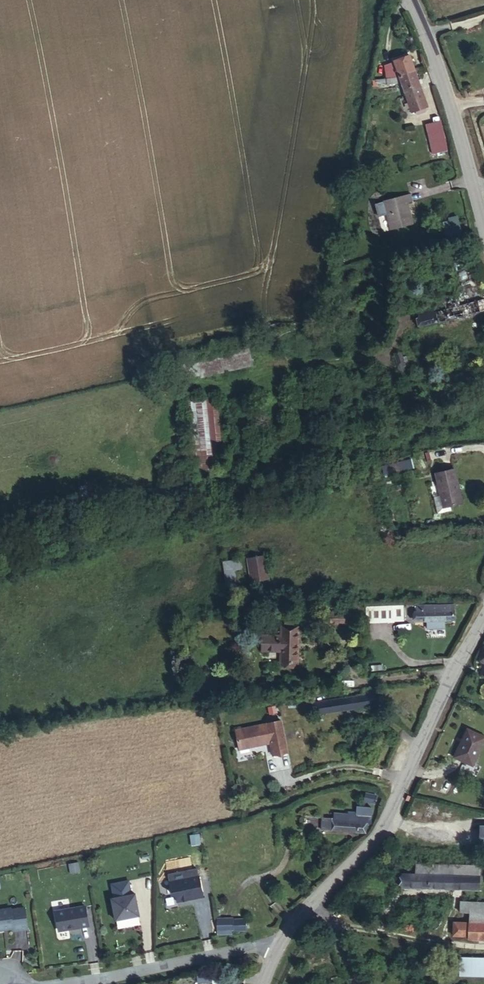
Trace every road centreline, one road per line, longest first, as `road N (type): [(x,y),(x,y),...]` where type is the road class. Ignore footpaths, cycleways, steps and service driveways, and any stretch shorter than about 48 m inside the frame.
road 1 (tertiary): [(483,617),(389,818),(316,898)]
road 2 (residential): [(39,983),(229,948),(277,946)]
road 3 (tertiary): [(414,0),(483,224)]

